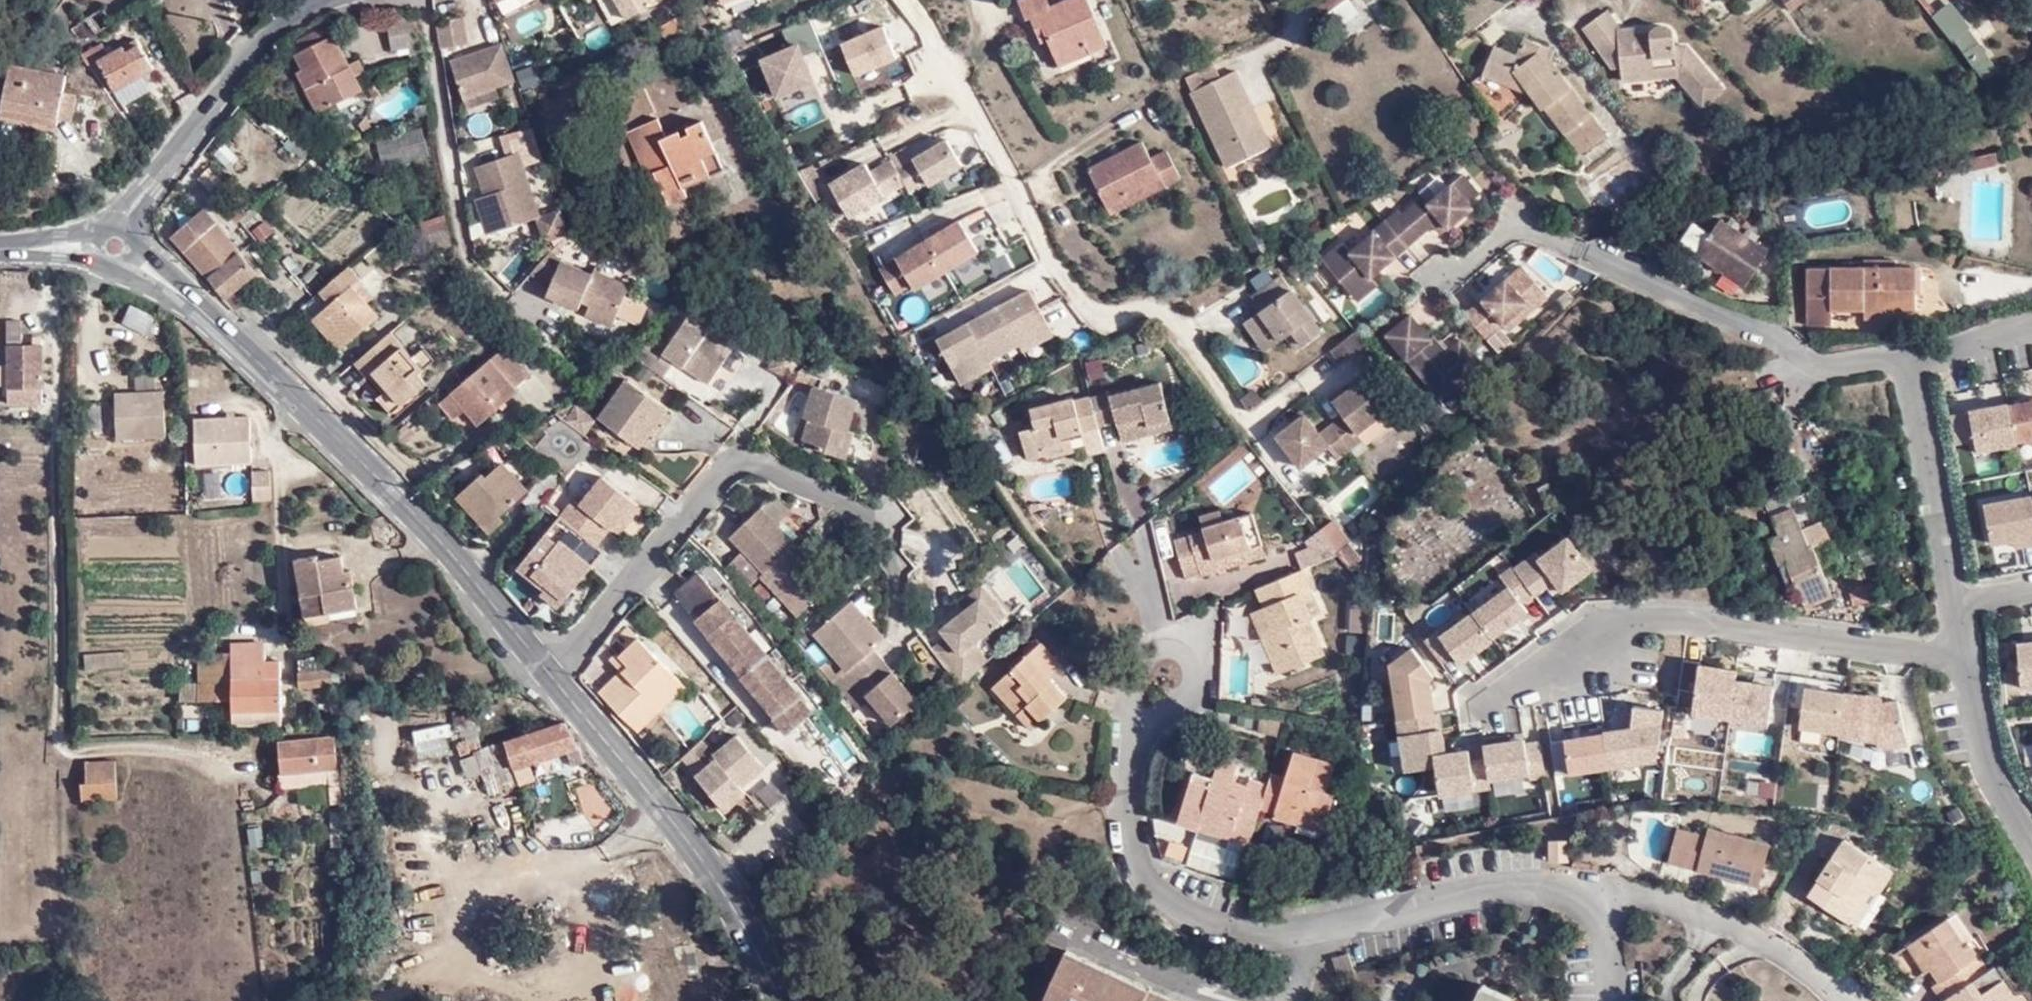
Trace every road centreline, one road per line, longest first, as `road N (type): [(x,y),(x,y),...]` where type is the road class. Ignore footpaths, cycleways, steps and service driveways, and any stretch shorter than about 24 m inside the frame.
road 1 (tertiary): [(781,1000),(713,874),(471,580),(228,332),(116,245)]
road 2 (residential): [(1904,353),(1822,366),(1525,225),(1449,276)]
road 3 (residential): [(1960,651),(1631,617),(1501,699)]
road 4 (tertiary): [(329,0),(287,21),(262,46),(130,213),(116,245)]
road 5 (residential): [(1956,608),(1904,353)]
road 6 (residential): [(2031,838),(1988,773),(1960,651)]
road 7 (residential): [(2031,327),(1904,353)]

